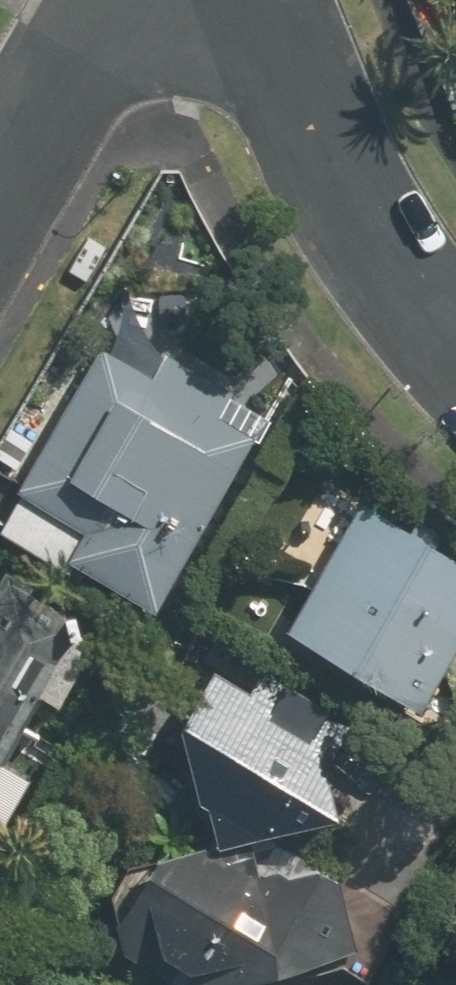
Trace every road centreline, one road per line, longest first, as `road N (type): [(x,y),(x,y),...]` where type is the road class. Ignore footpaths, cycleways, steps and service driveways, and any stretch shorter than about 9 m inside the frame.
road 1 (residential): [(266,0),(329,153),(364,213),(455,329)]
road 2 (residential): [(127,0),(58,88),(0,186)]

